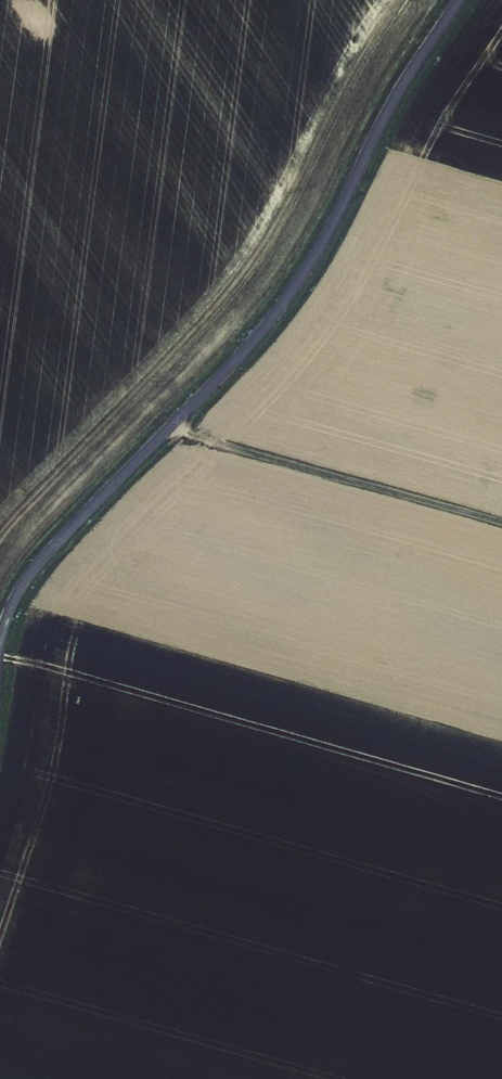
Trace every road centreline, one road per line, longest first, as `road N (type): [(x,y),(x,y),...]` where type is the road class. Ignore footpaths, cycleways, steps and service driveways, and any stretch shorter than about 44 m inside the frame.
road 1 (unclassified): [(0,643),(16,595),(45,557),(291,292),(394,99),(460,0)]
road 2 (track): [(460,784),(0,660)]
road 3 (track): [(171,426),(501,526)]

